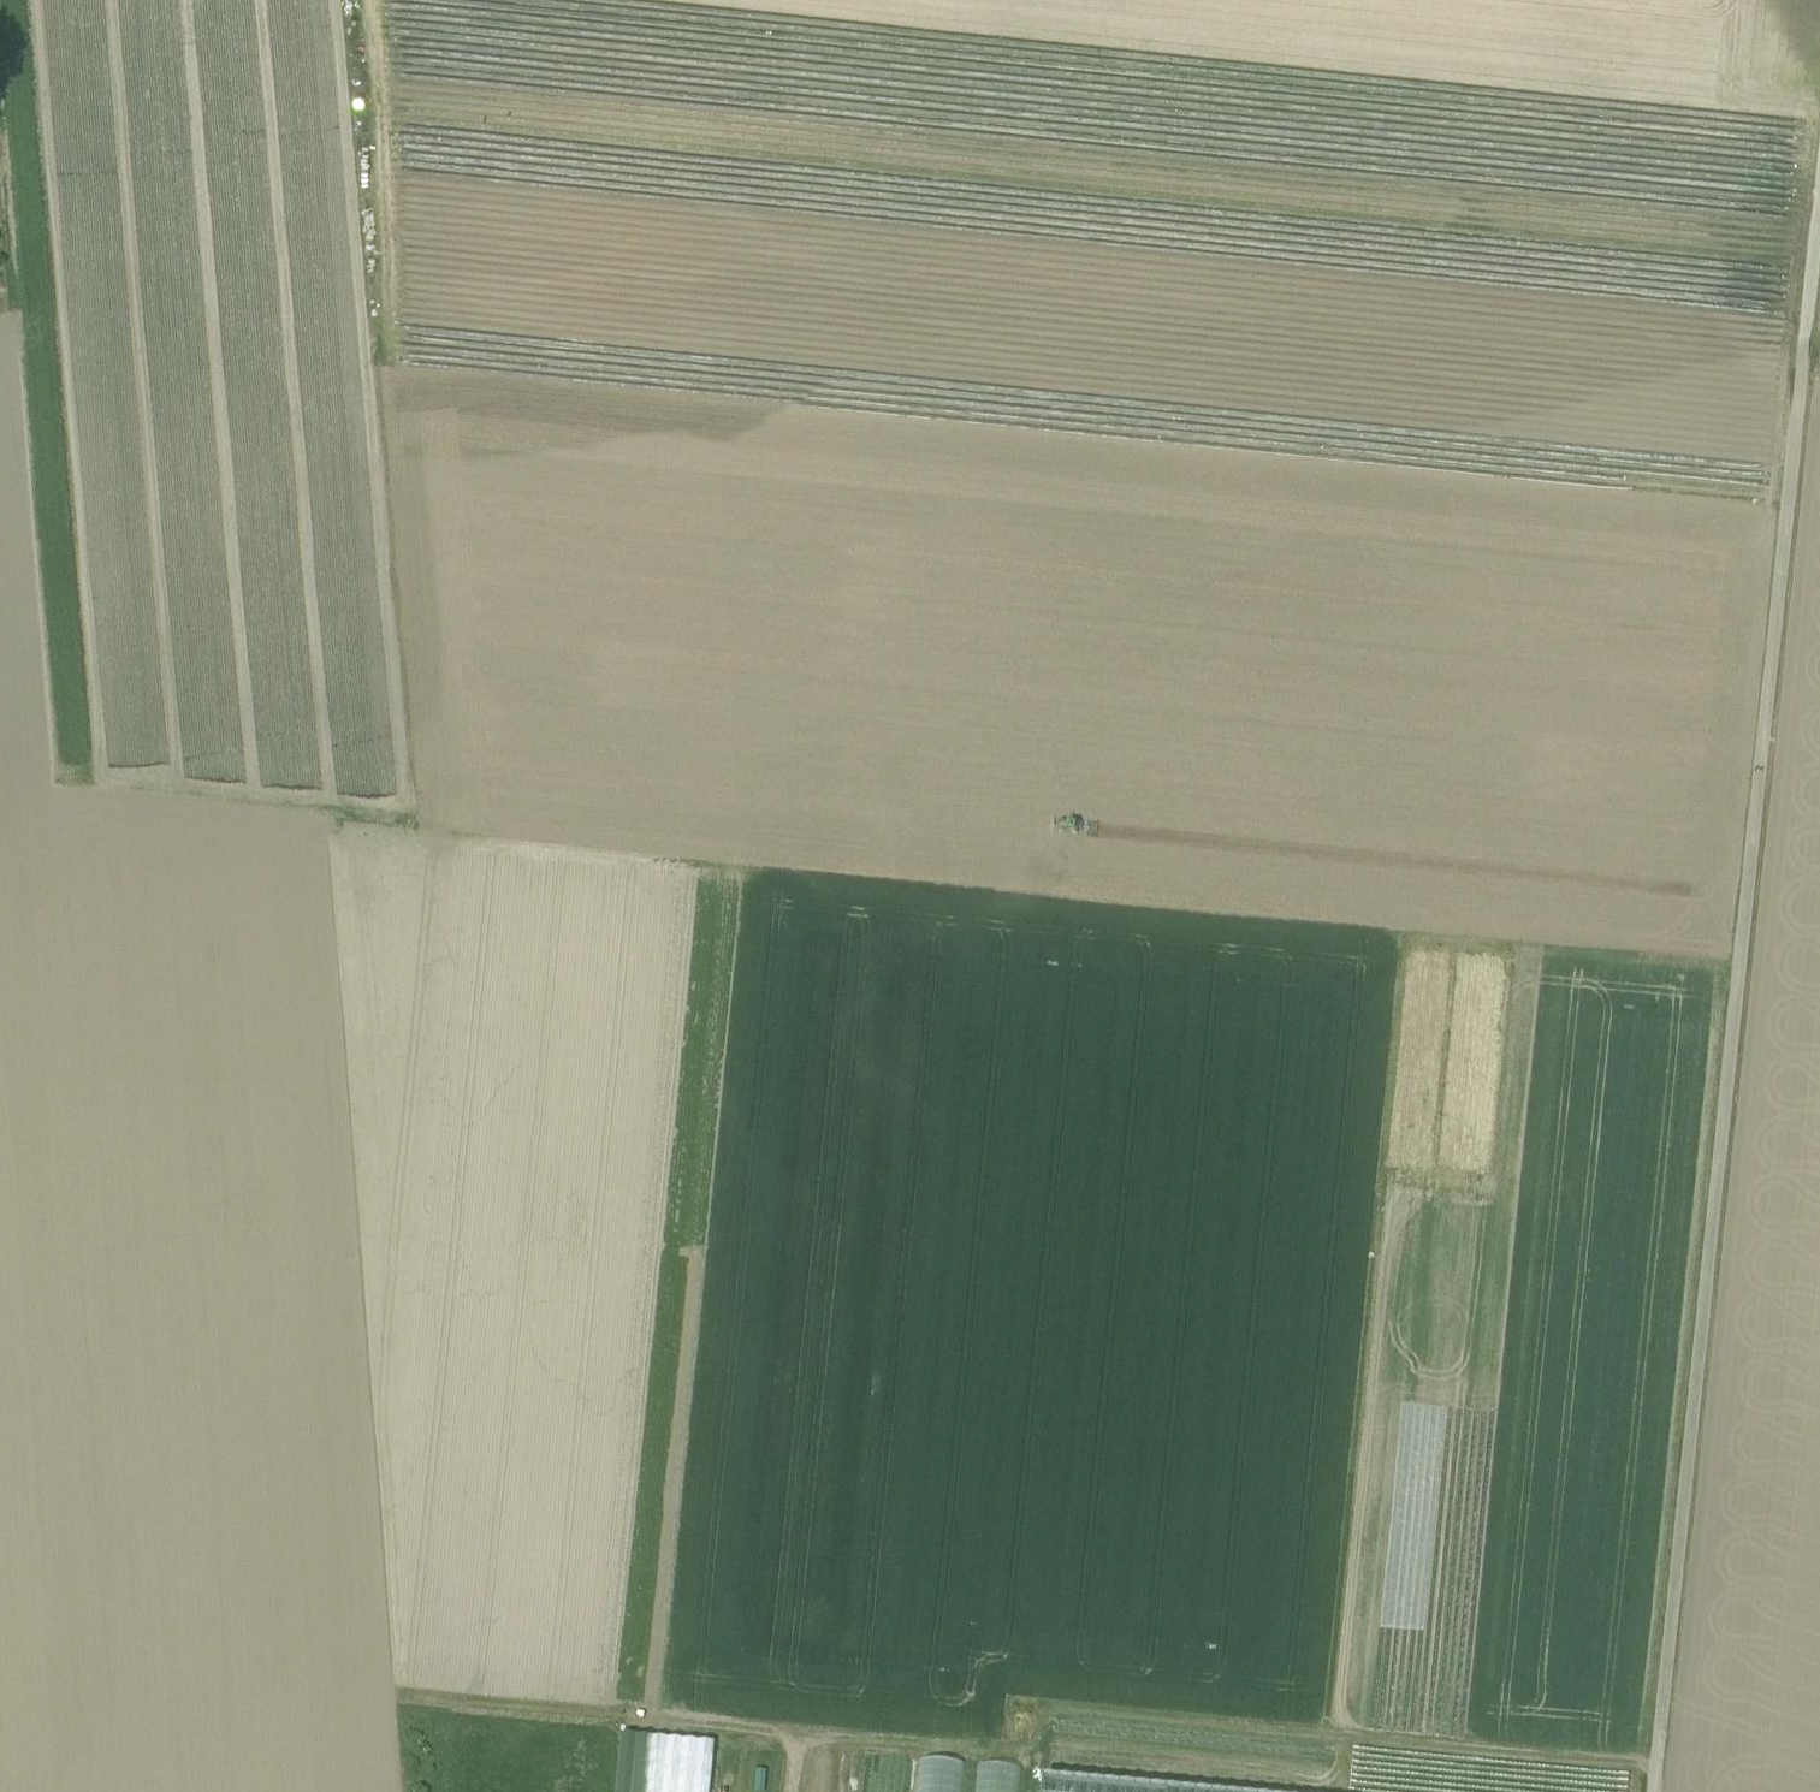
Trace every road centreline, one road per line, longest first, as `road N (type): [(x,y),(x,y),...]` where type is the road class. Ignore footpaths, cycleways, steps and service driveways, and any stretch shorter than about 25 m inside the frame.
road 1 (track): [(1819,208),(1653,1791)]

